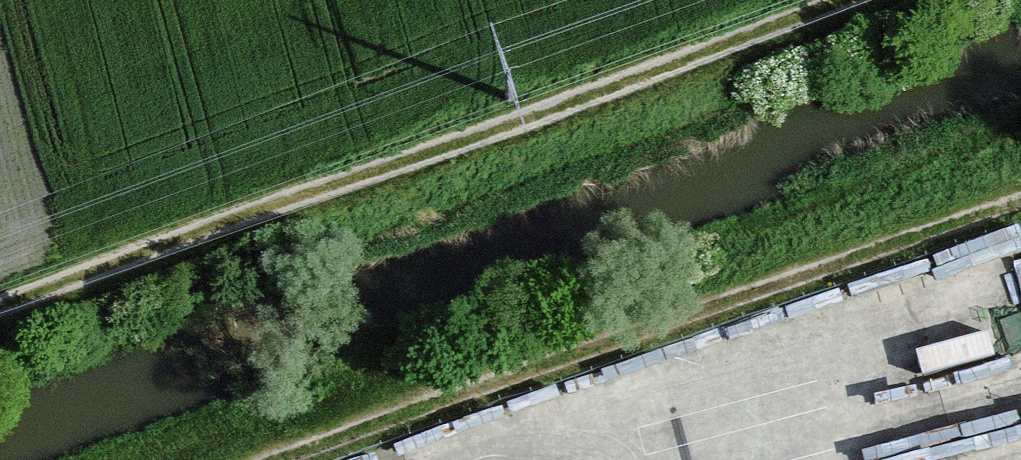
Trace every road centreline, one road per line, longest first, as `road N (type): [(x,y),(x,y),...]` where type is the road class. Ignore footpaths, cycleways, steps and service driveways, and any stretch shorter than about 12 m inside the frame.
road 1 (track): [(840,0),(0,295)]
road 2 (track): [(1020,212),(328,459)]

